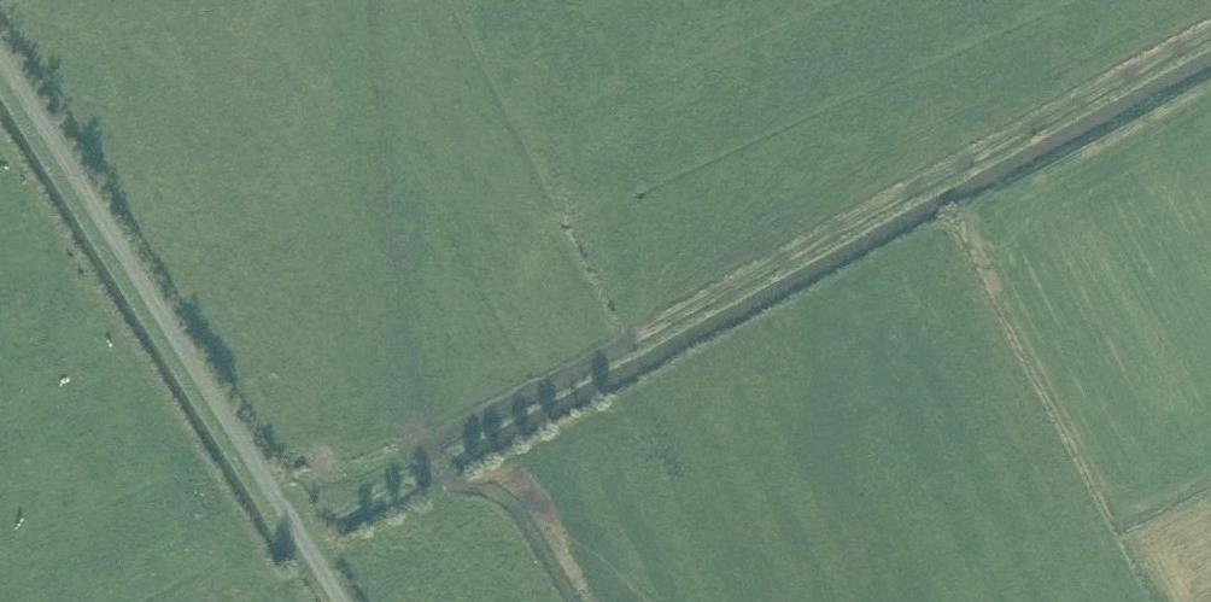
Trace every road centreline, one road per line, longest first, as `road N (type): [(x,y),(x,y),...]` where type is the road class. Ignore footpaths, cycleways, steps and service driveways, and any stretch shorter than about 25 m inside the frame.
road 1 (track): [(336,601),(0,57)]

